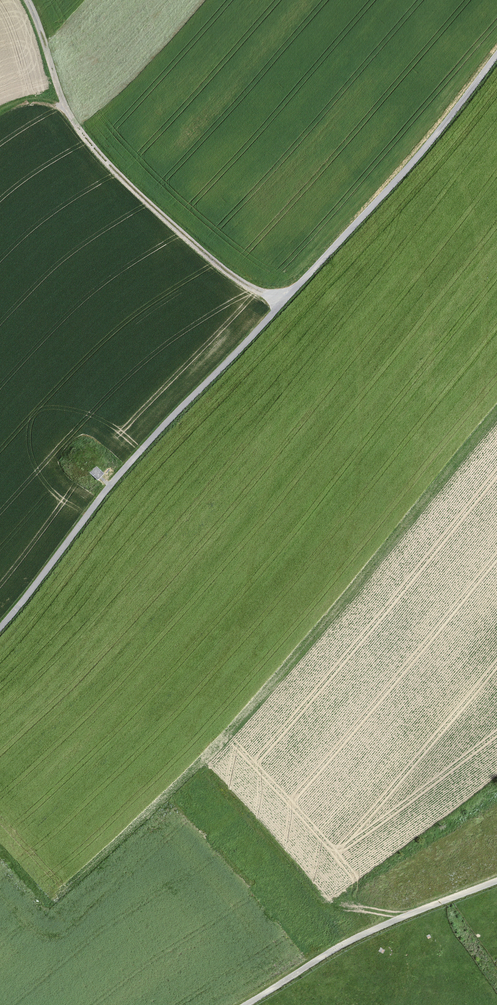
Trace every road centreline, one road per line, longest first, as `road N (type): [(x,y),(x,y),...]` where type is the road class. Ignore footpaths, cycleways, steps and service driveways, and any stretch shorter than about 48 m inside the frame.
road 1 (track): [(496,57),(424,152),(119,478),(0,632)]
road 2 (track): [(283,304),(219,264),(89,140),(65,101),(30,0)]
road 3 (track): [(496,883),(393,922),(245,1004)]

